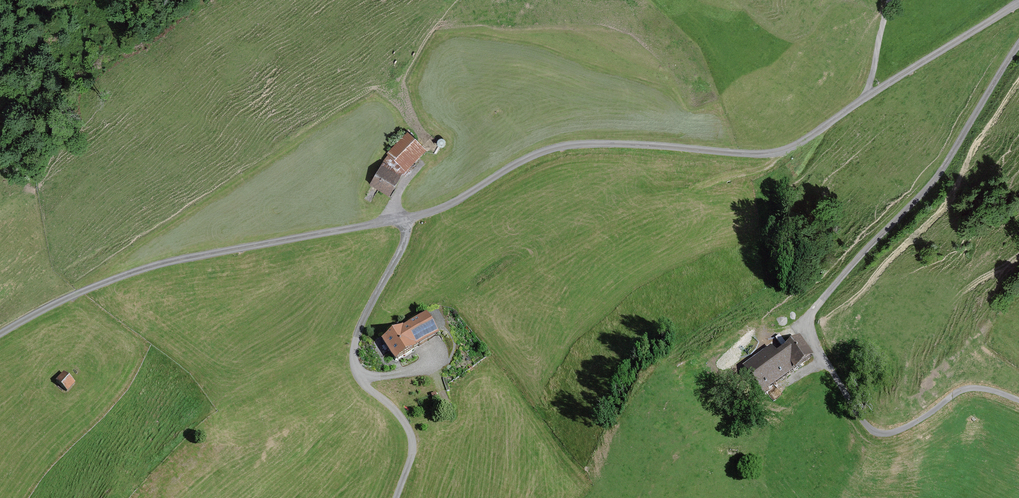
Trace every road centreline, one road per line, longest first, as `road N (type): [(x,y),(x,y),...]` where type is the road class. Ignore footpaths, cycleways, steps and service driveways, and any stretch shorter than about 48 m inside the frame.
road 1 (track): [(1018,44),(951,157),(810,315),(814,341),(859,417),(881,434),(972,388),(1018,401)]
road 2 (track): [(404,220),(559,147),(770,154),(794,147),(869,95)]
road 3 (track): [(0,335),(69,297),(159,265),(404,220)]
road 4 (track): [(404,220),(403,241),(360,330),(354,362),(411,432),(397,497)]
road 5 (track): [(869,95),(1018,4)]

